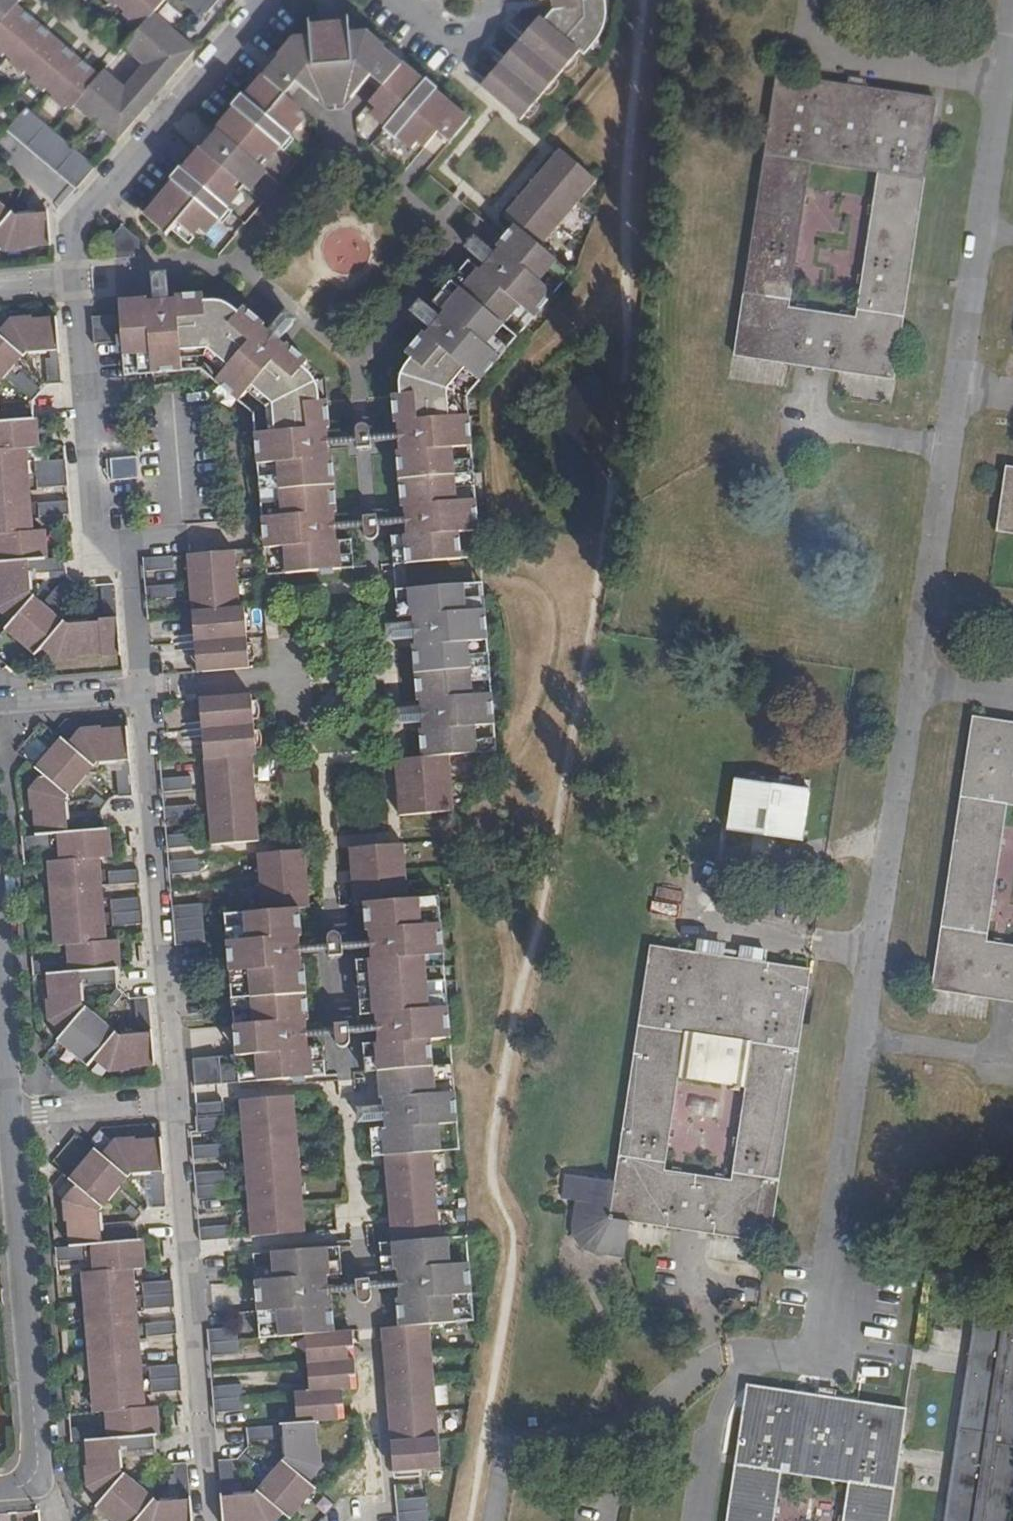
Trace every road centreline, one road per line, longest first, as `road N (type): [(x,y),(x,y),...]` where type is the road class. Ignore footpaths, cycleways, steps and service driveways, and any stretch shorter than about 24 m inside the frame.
road 1 (residential): [(68,285),(84,534),(125,558),(141,688)]
road 2 (residential): [(170,1103),(206,1520)]
road 3 (residential): [(141,688),(170,1103)]
road 4 (residential): [(38,1484),(13,1116)]
road 5 (residential): [(252,0),(254,18),(235,42),(77,225),(68,285)]
road 6 (residential): [(492,1520),(506,1446),(600,1435)]
road 7 (residential): [(13,1116),(170,1103)]
road 8 (residential): [(13,1116),(0,963)]
road 9 (residential): [(0,703),(141,688)]
road 10 (residential): [(406,0),(439,32),(464,40),(490,0)]

